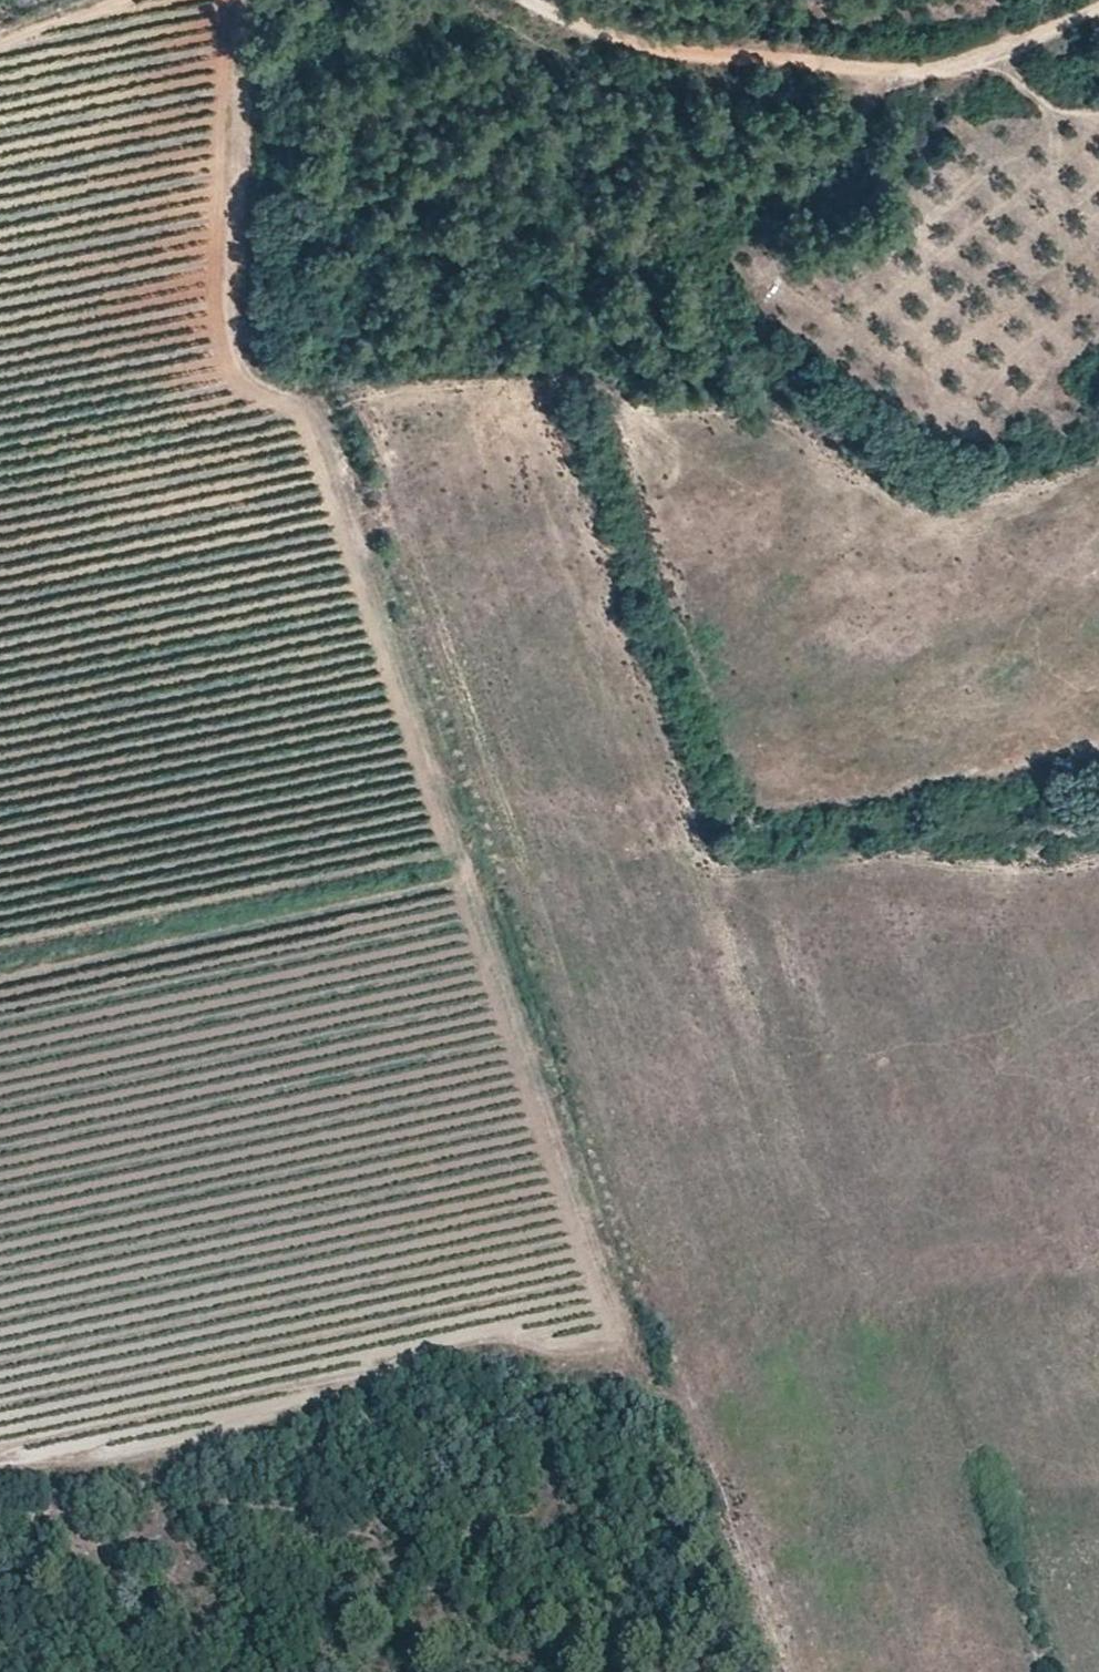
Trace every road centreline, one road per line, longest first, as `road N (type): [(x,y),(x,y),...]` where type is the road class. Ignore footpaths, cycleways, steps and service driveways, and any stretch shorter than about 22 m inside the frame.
road 1 (track): [(549,0),(637,44),(875,77),(960,67),(1098,14)]

